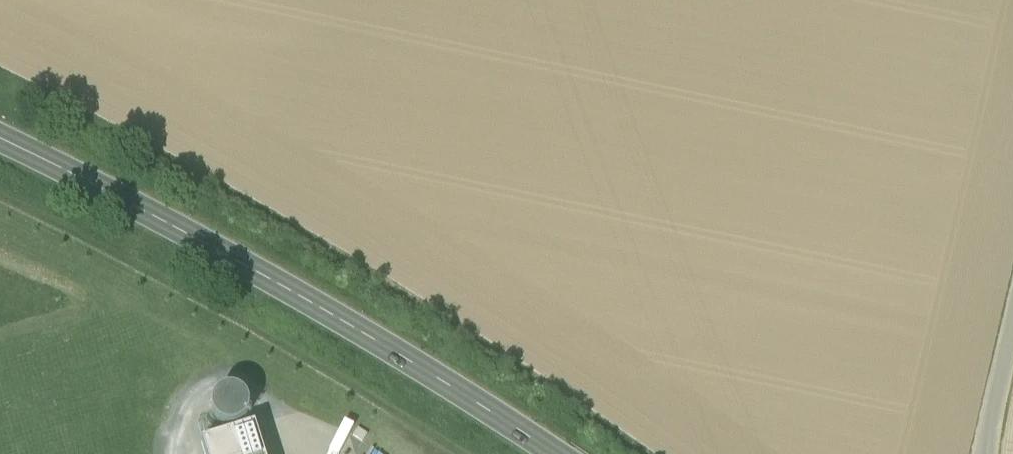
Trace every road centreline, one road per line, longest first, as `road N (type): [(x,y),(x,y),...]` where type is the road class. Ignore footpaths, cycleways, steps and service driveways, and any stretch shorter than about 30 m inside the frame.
road 1 (primary): [(553,453),(266,279),(0,142)]

